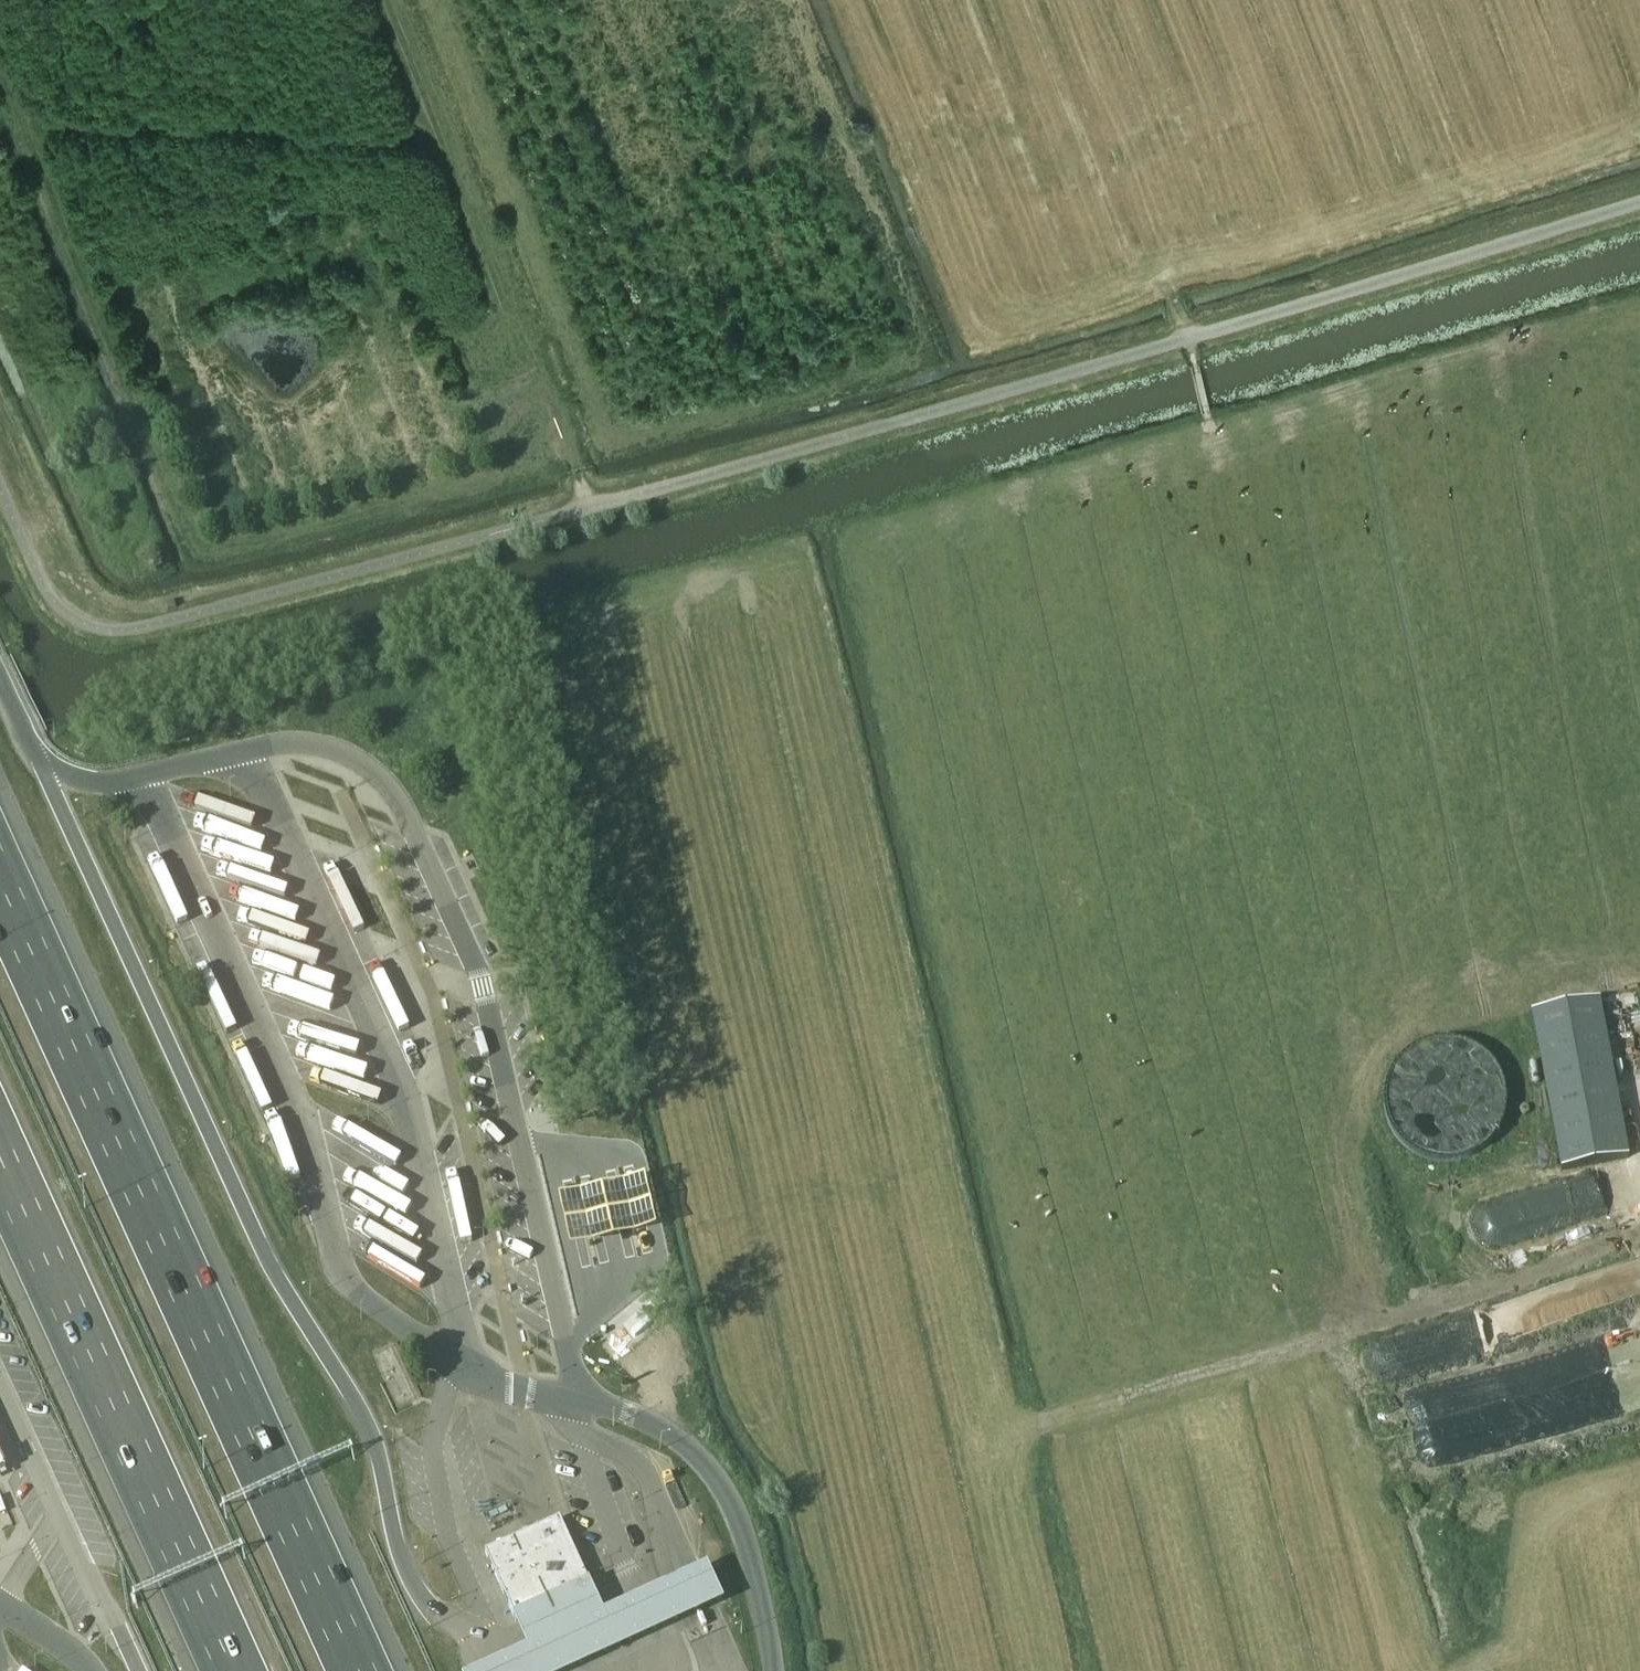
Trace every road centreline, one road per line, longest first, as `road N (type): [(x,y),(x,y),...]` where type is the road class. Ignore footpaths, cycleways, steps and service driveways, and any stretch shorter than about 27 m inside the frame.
road 1 (unclassified): [(1639,200),(469,541)]
road 2 (motorway): [(364,1670),(0,867)]
road 3 (motorway): [(0,1174),(227,1670)]

